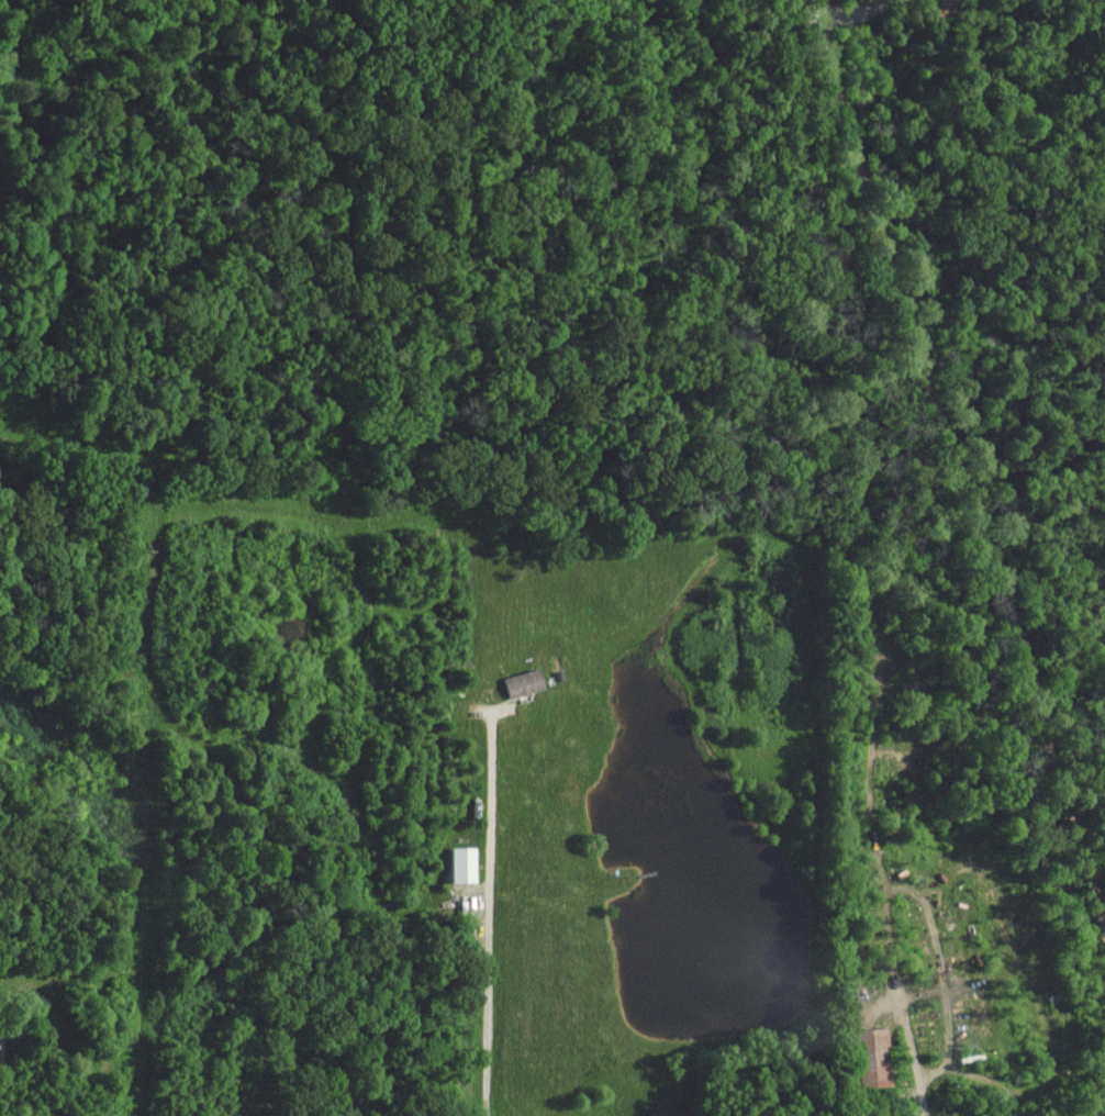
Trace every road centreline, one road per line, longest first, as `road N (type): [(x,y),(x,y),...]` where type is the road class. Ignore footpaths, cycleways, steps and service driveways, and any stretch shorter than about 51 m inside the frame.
road 1 (residential): [(1104,946),(802,0)]

